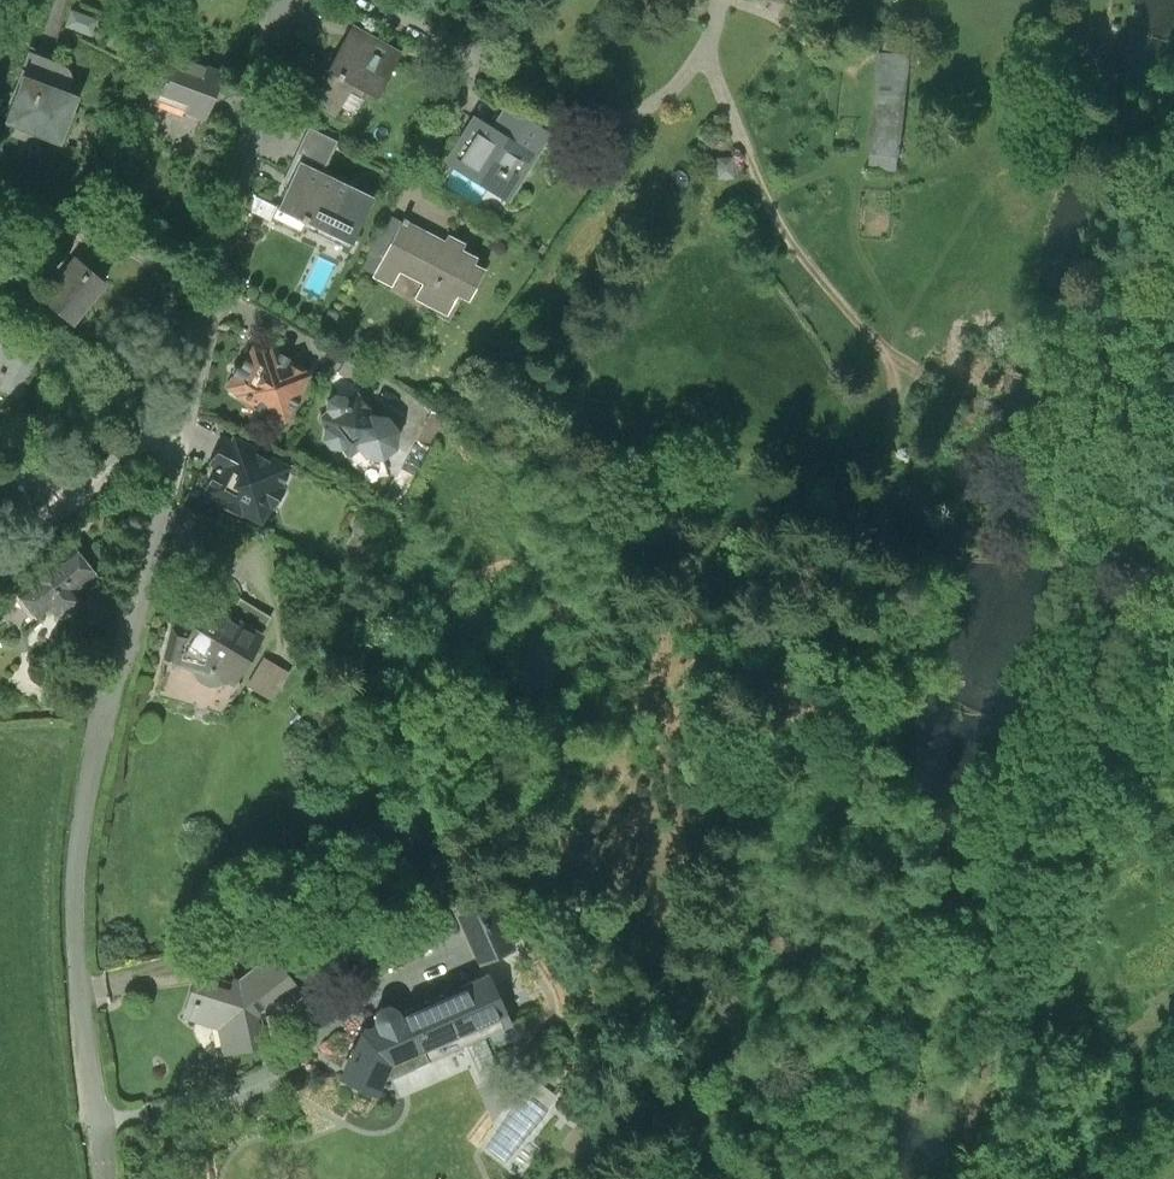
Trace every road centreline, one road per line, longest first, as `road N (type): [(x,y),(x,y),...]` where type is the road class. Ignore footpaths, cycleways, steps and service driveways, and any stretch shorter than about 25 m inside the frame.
road 1 (track): [(879,527),(913,553),(1096,562),(1139,641),(1153,706),(1046,931),(957,1178)]
road 2 (unclassified): [(178,436),(86,784),(75,863),(78,984),(108,1178)]
road 3 (track): [(690,1178),(724,1063),(727,821),(768,662),(786,628),(866,549)]
road 4 (unclassified): [(283,0),(178,436)]
road 5 (track): [(866,549),(879,527),(893,398),(886,360),(799,253),(748,153)]
road 6 (residential): [(178,436),(148,439),(0,558)]
road 7 (track): [(1173,365),(1147,402),(1087,440),(1060,442),(1014,422)]

